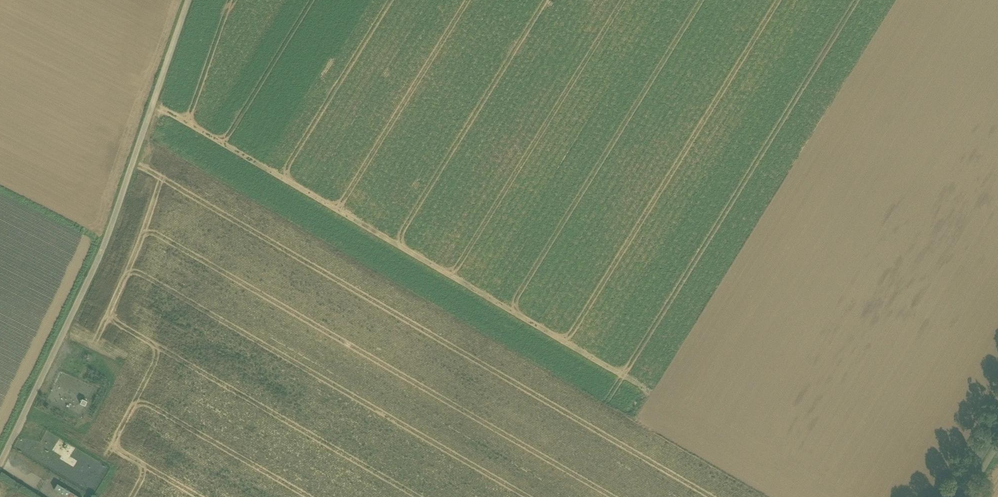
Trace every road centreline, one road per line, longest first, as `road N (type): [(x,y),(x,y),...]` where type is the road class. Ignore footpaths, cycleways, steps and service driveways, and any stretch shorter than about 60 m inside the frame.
road 1 (track): [(189,0),(107,241),(0,465)]

